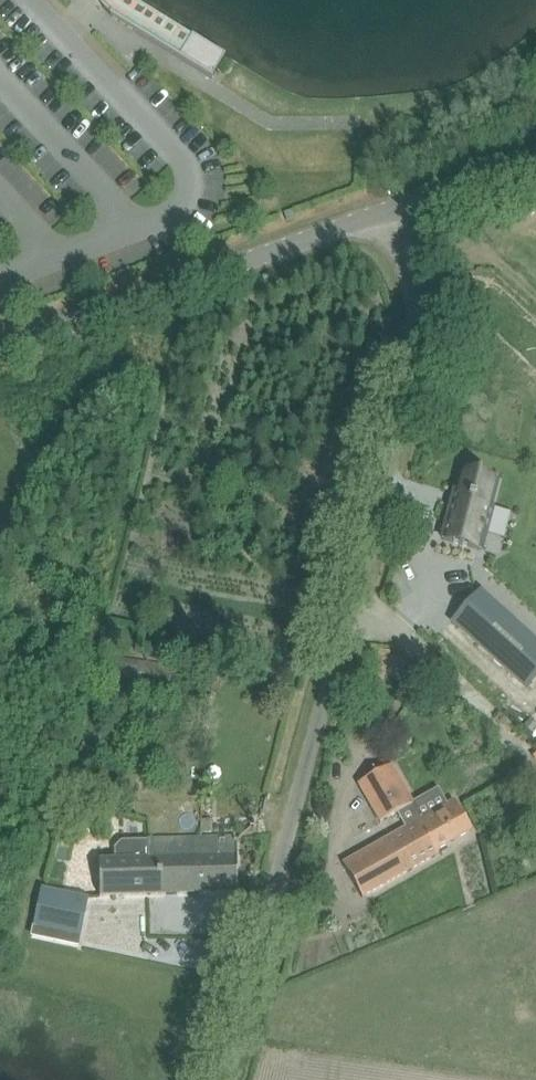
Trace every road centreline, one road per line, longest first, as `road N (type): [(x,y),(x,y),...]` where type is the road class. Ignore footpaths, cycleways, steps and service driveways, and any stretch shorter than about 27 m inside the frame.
road 1 (unclassified): [(224,1079),(401,414),(413,340),(403,207)]
road 2 (unclassified): [(403,207),(0,351)]
road 3 (unclassified): [(535,159),(403,207)]

